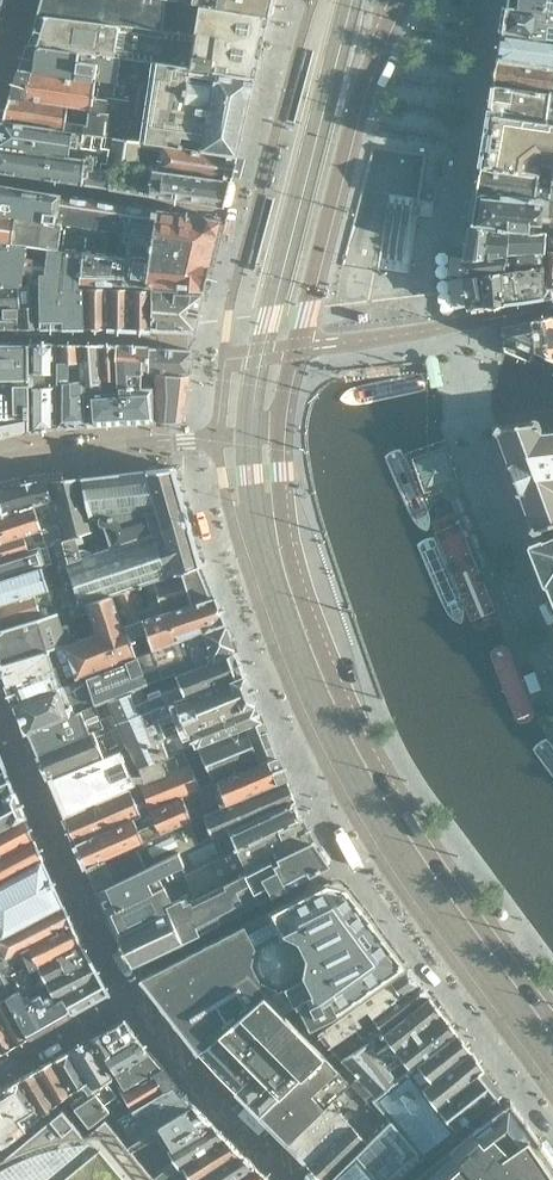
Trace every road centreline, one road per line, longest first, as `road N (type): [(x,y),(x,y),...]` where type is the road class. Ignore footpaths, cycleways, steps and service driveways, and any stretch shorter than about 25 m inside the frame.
road 1 (tertiary): [(552,1022),(387,785),(314,632),(287,543),(278,432),(284,393),(353,112),(395,0)]

